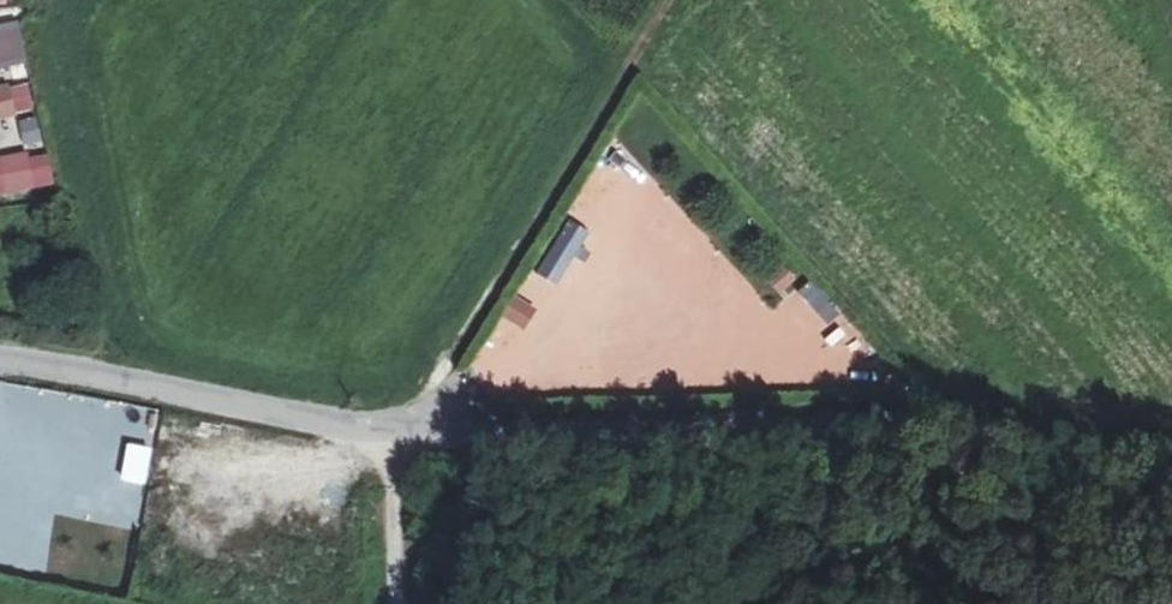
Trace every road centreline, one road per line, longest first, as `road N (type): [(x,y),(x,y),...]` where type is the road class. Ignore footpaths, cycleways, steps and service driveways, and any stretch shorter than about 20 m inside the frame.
road 1 (unclassified): [(0,361),(413,428),(778,429),(959,440),(1171,481)]
road 2 (track): [(676,0),(413,428)]

